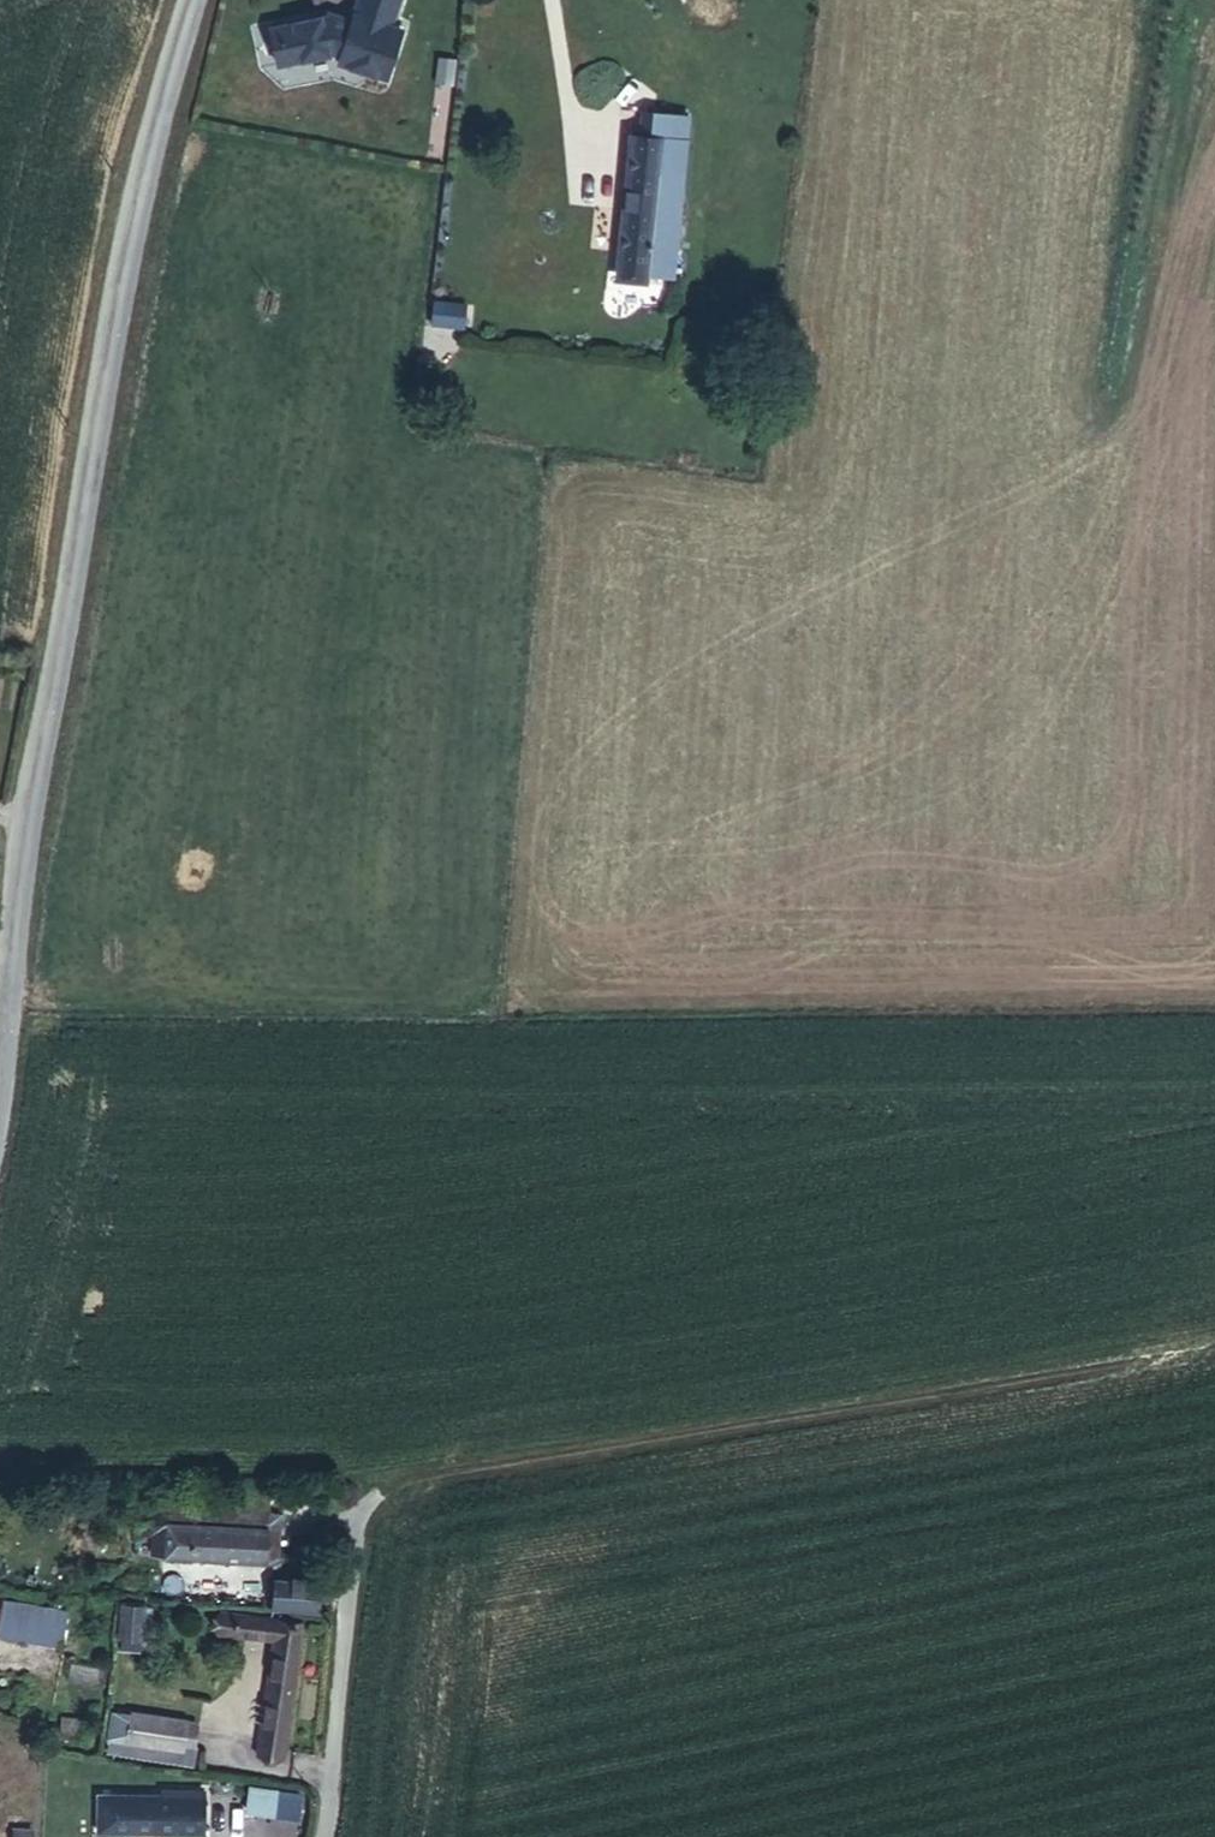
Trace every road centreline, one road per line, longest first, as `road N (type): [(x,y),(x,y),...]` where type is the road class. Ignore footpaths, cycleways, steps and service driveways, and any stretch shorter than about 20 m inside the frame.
road 1 (unclassified): [(0,1108),(37,772),(152,128),(195,0)]
road 2 (track): [(372,1481),(494,1478),(1214,1352)]

